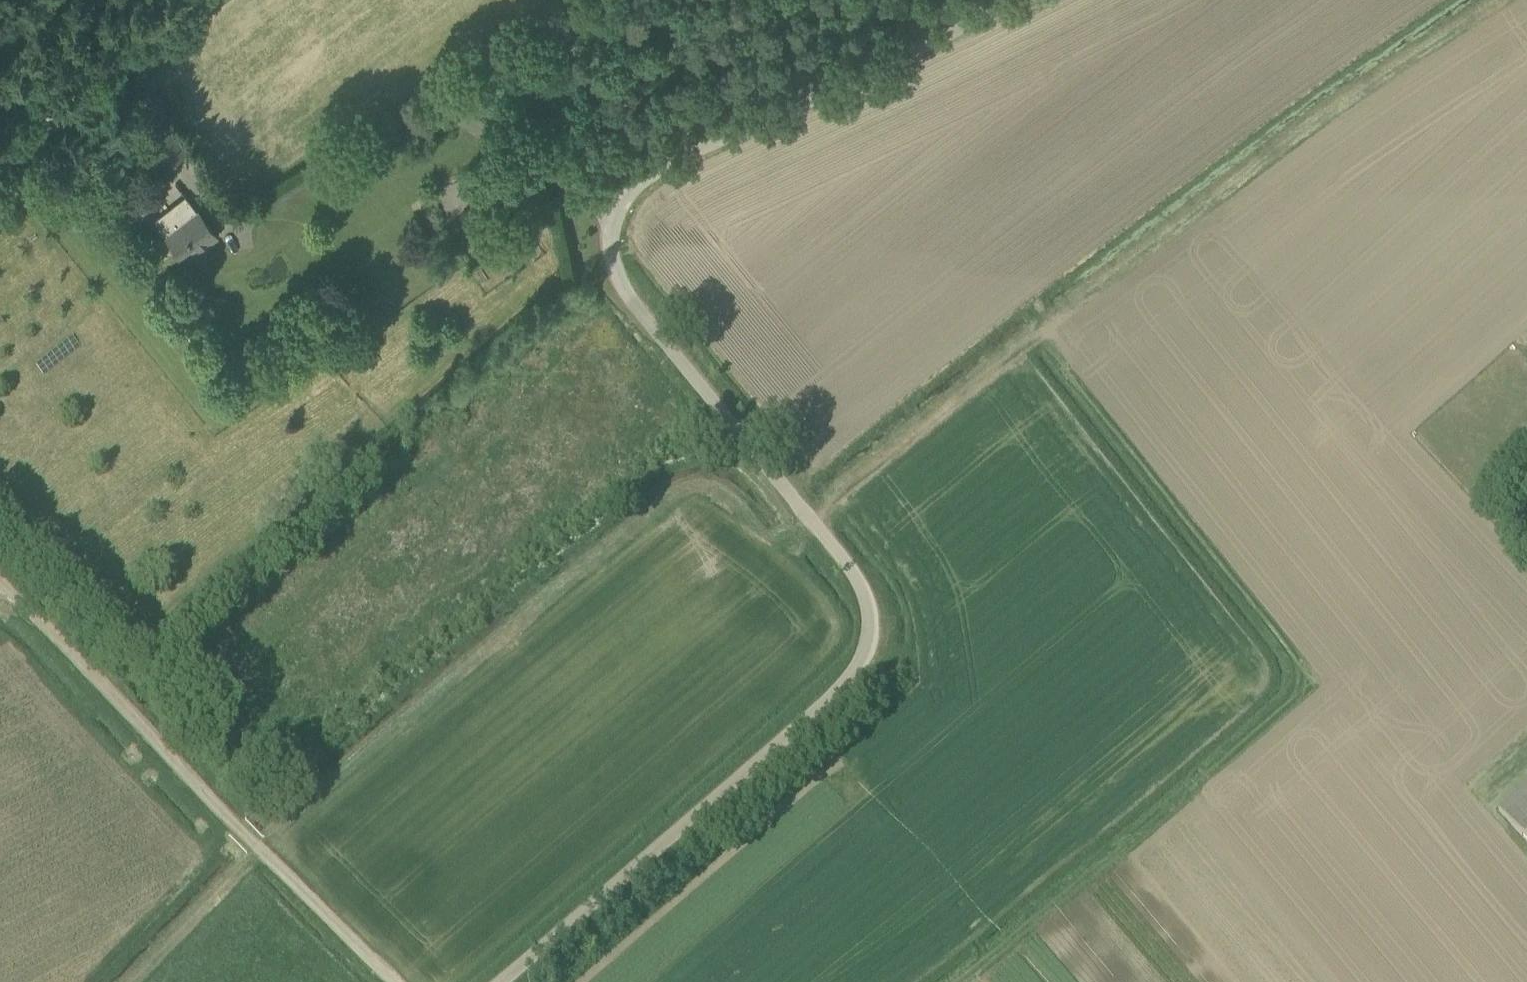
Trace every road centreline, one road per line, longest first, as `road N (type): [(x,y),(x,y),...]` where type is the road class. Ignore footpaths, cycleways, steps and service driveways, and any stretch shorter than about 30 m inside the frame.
road 1 (unclassified): [(504,981),(847,685),(870,653),(863,588),(628,295),(615,258),(615,223),(628,193),(667,162),(1014,0)]
road 2 (track): [(391,981),(14,593)]
road 3 (track): [(0,159),(210,0)]

